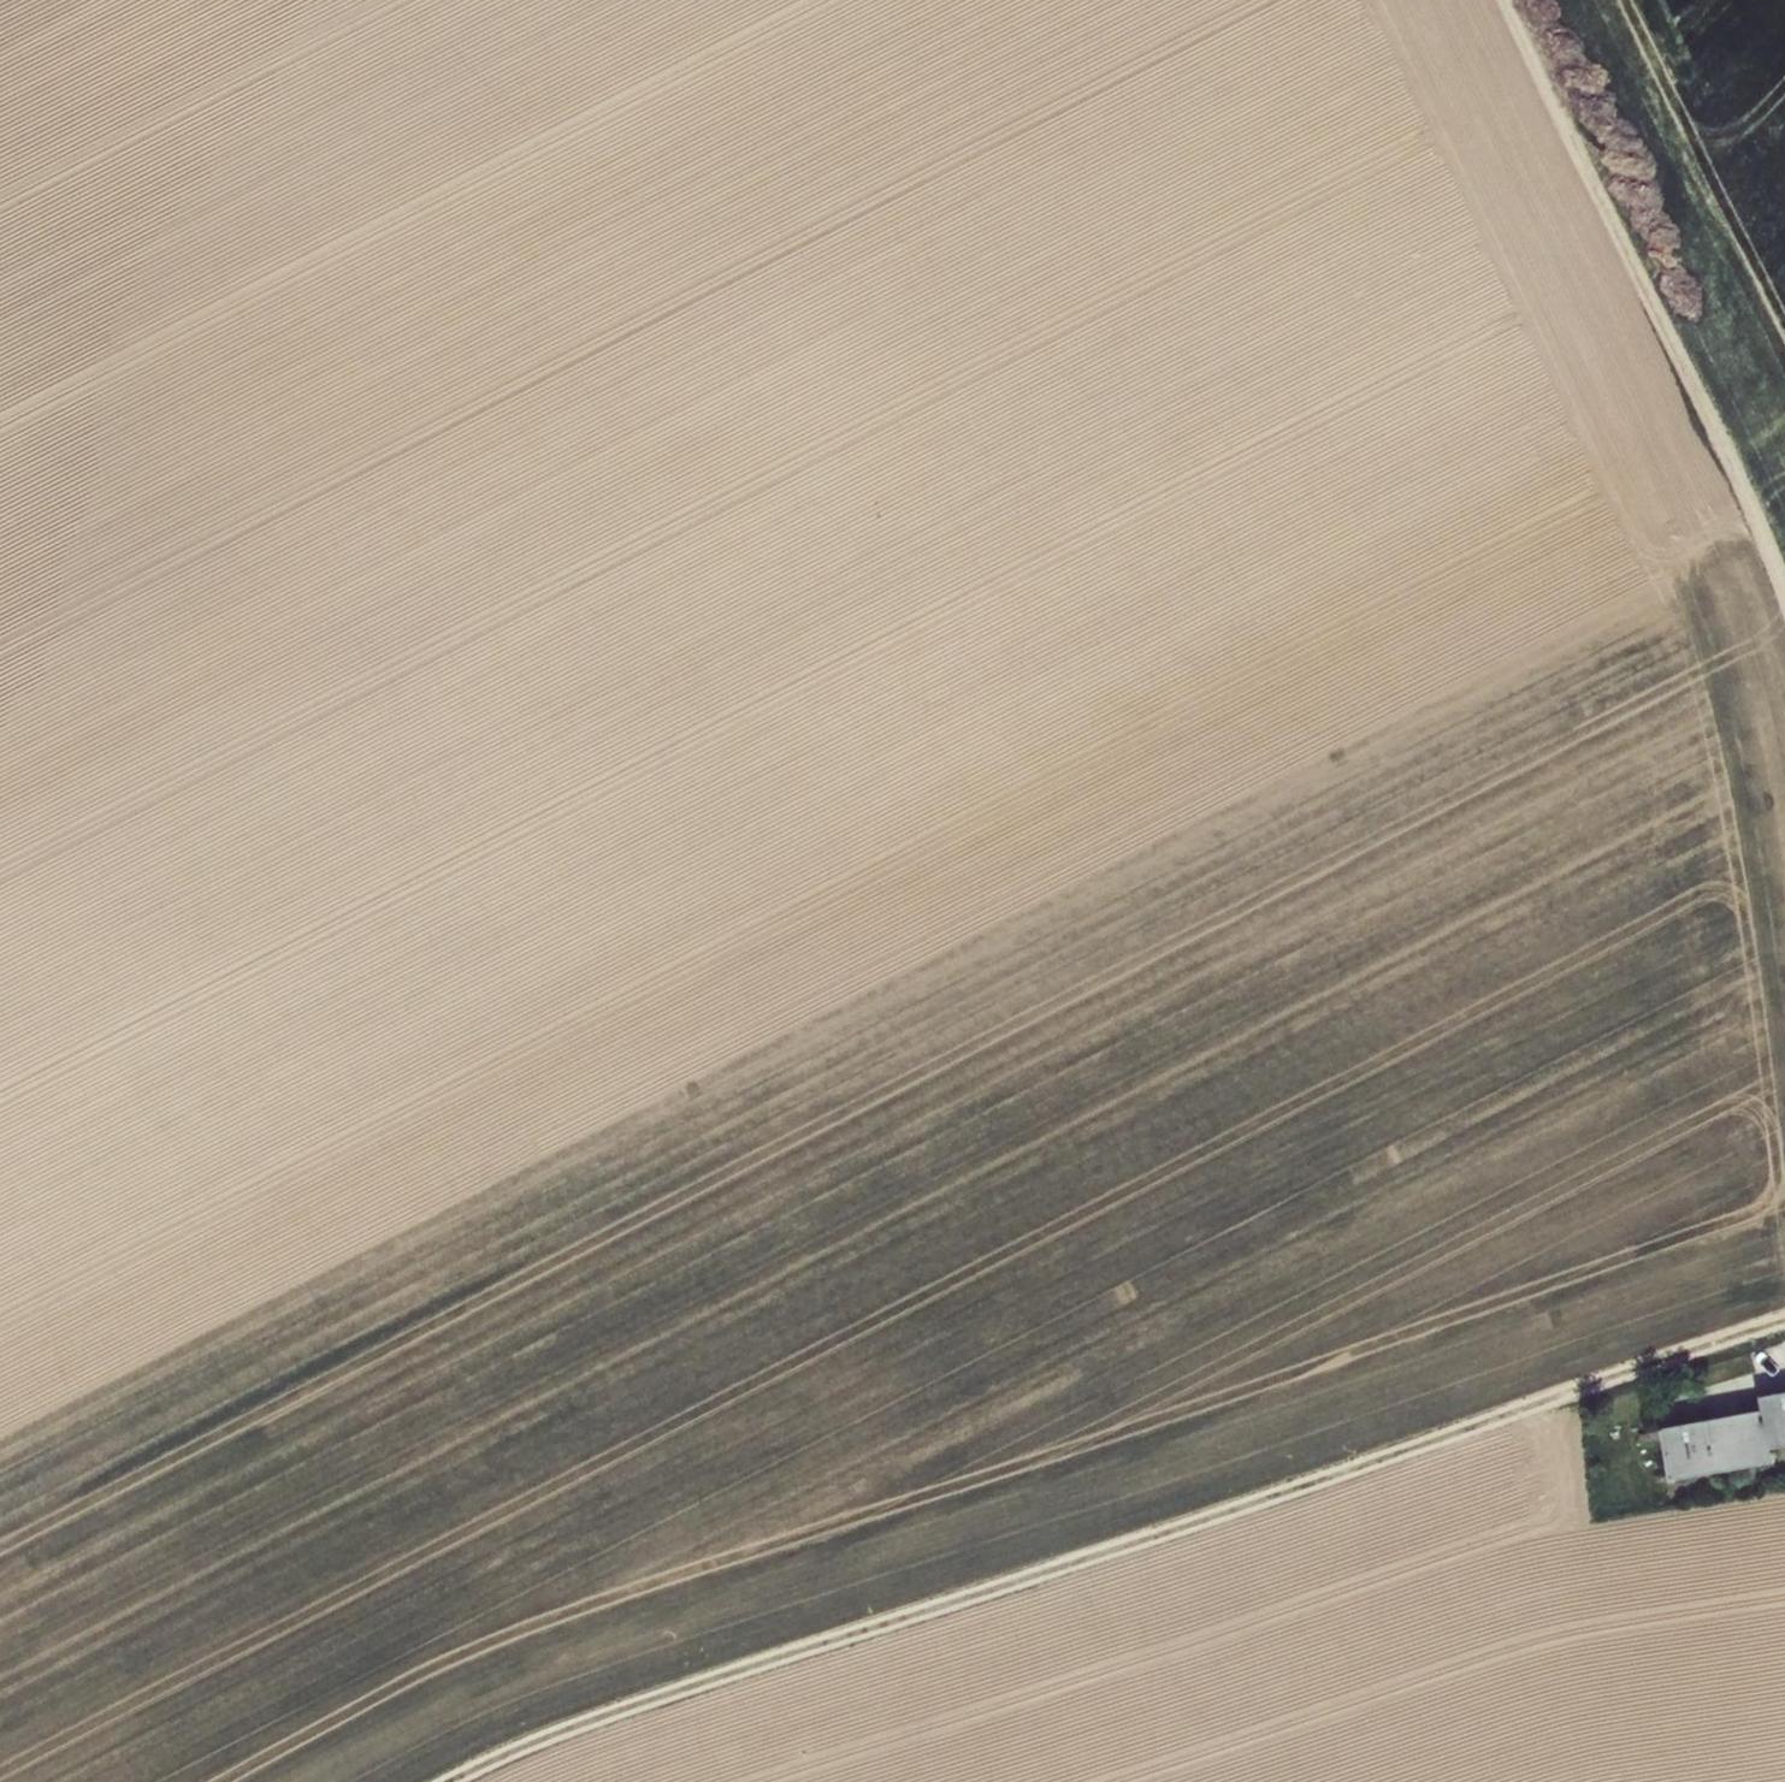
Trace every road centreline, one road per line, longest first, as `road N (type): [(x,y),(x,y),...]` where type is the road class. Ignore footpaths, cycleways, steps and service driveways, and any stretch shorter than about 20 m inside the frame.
road 1 (track): [(443,1781),(590,1722),(1784,1319)]
road 2 (track): [(1507,0),(1712,420),(1784,591)]

